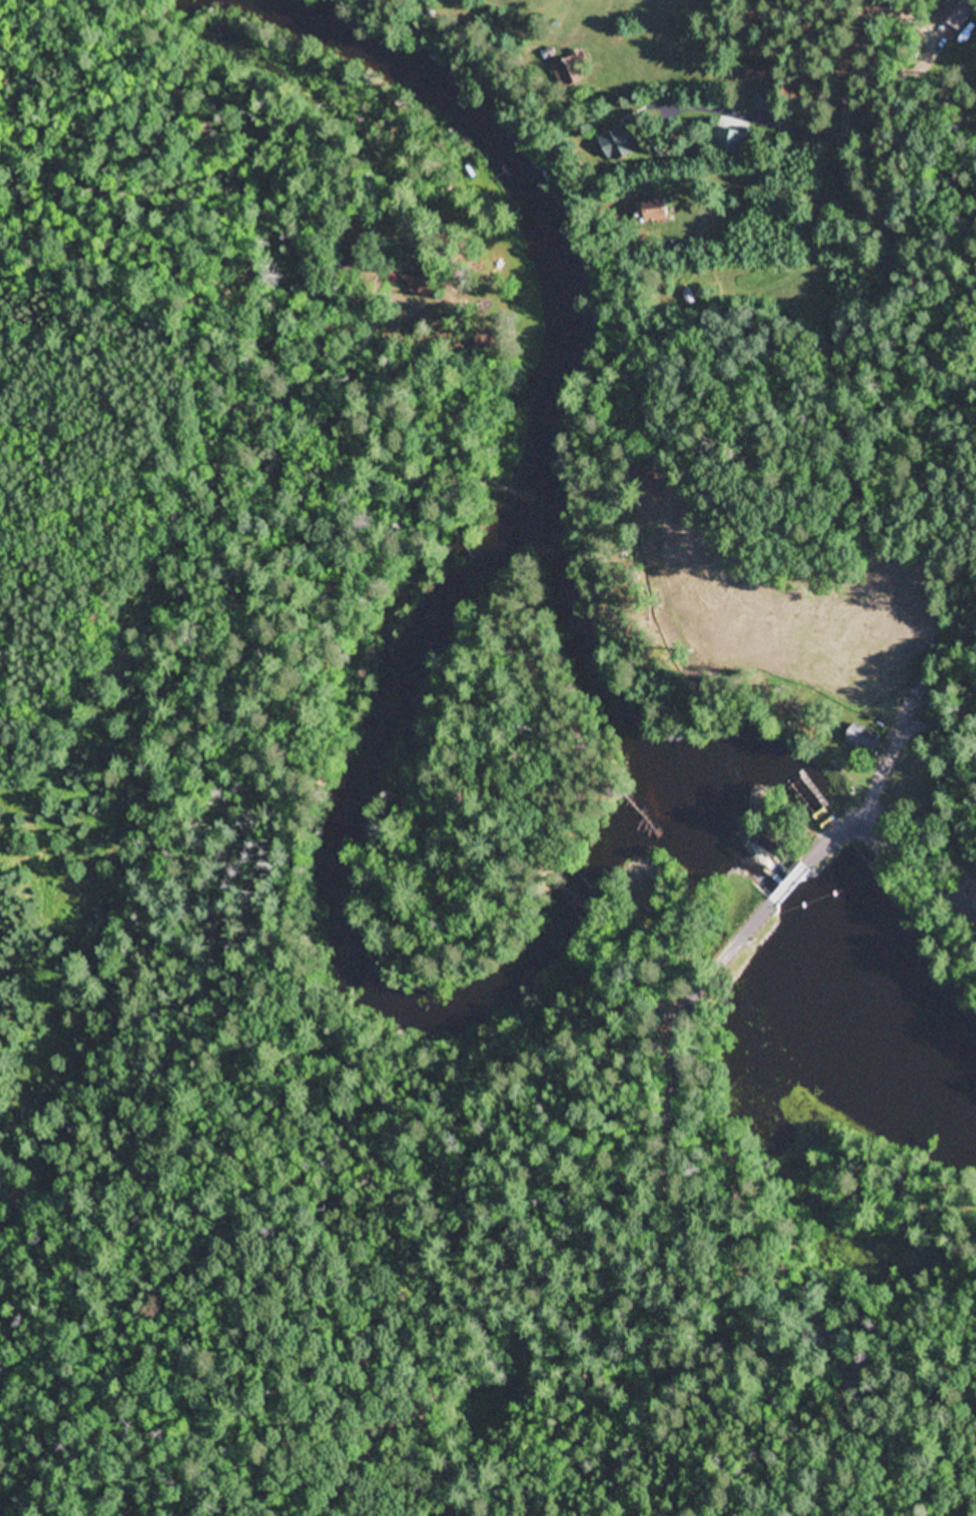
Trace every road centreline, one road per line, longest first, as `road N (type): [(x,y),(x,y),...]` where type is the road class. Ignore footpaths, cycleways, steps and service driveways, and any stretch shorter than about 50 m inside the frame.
road 1 (residential): [(820,1515),(858,1425),(847,1353),(712,1235),(684,1183),(677,1150),(687,1014),(774,903)]
road 2 (residential): [(951,318),(892,0)]
road 3 (residential): [(803,869),(844,839),(884,836),(975,912)]

